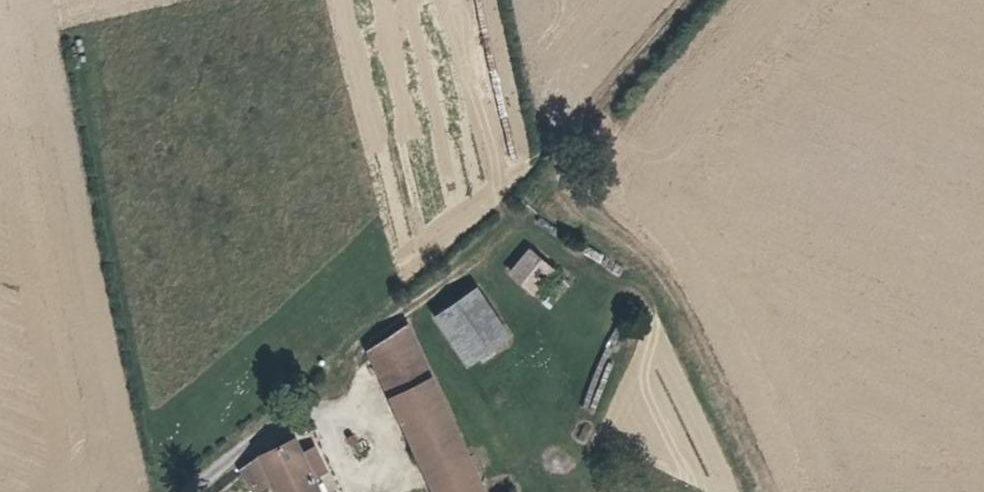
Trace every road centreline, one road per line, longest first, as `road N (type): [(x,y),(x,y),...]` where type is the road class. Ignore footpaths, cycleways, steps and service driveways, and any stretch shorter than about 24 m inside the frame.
road 1 (track): [(765,491),(660,284),(568,196),(561,171),(604,106),(702,0)]
road 2 (track): [(264,437),(483,261),(561,171)]

